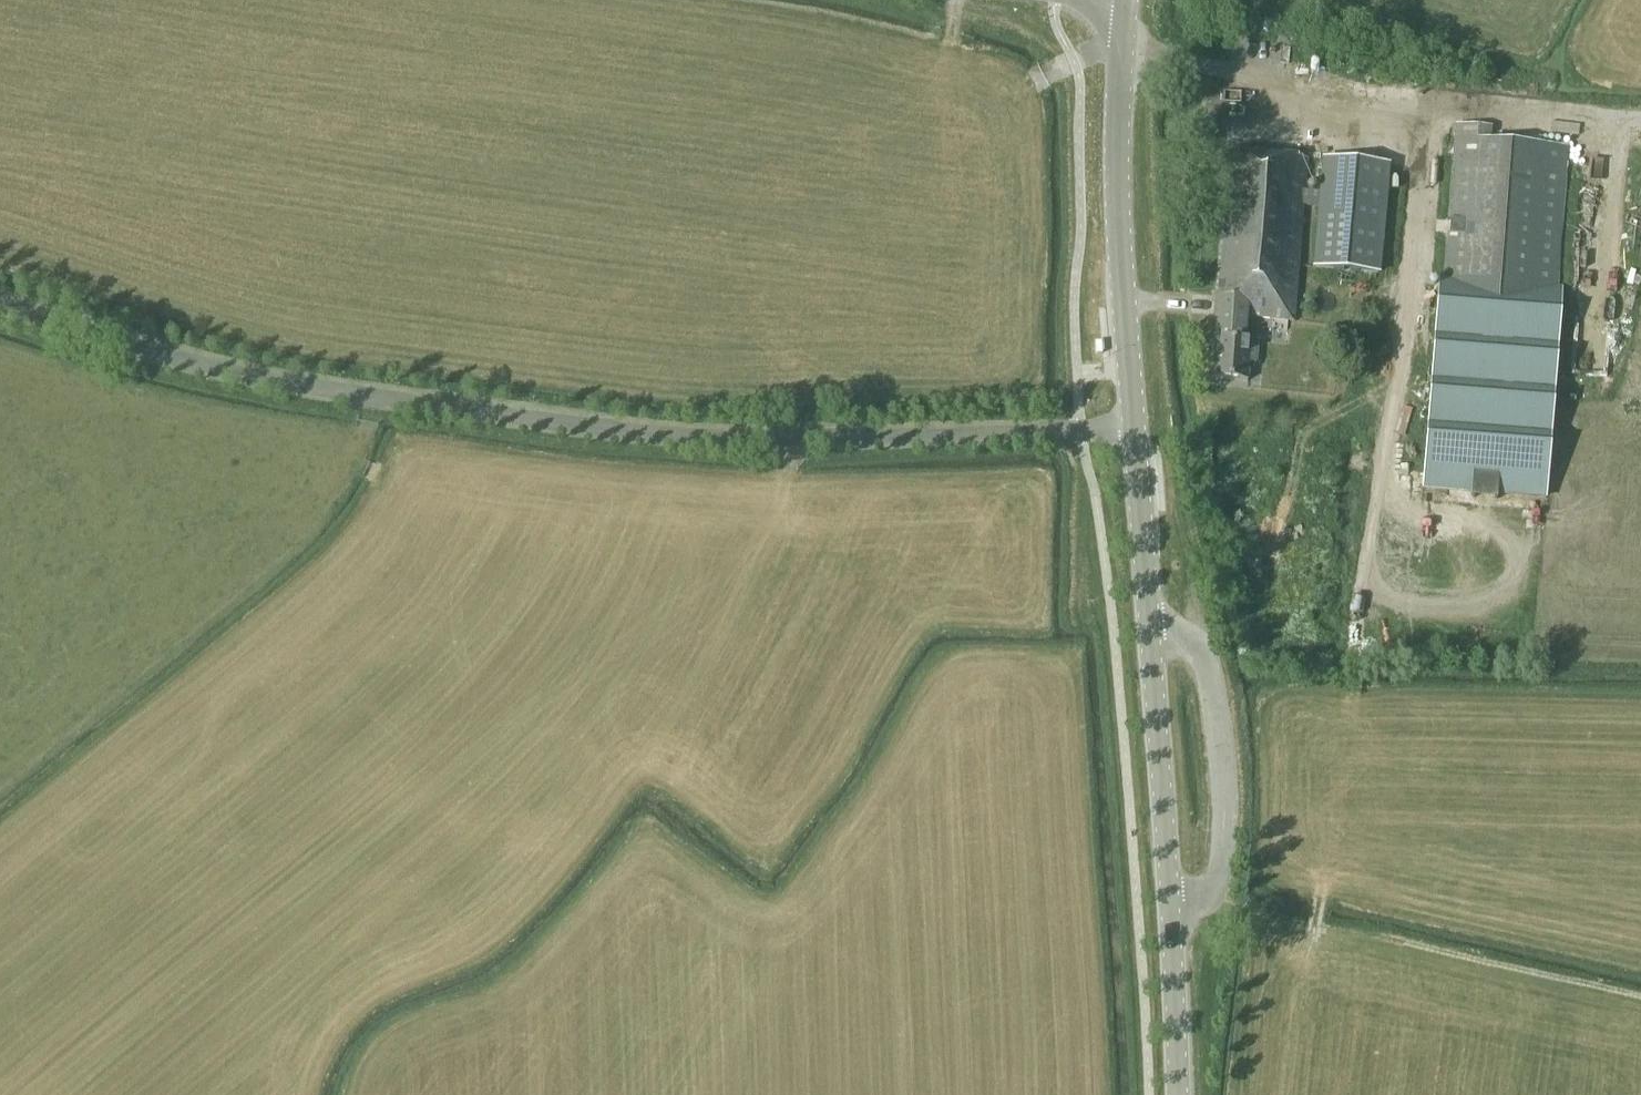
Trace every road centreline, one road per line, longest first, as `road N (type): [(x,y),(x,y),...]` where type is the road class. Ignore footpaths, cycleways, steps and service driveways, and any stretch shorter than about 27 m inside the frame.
road 1 (unclassified): [(1135,428),(785,446),(587,433),(243,379),(0,304)]
road 2 (secondary): [(1135,428),(1111,165),(1123,0)]
road 3 (unclassified): [(1170,913),(1206,895),(1222,873),(1225,784),(1208,667),(1149,620)]
road 4 (secondary): [(1170,913),(1149,620)]
road 5 (secondary): [(1149,620),(1135,428)]
road 6 (secondary): [(1175,1094),(1170,913)]

